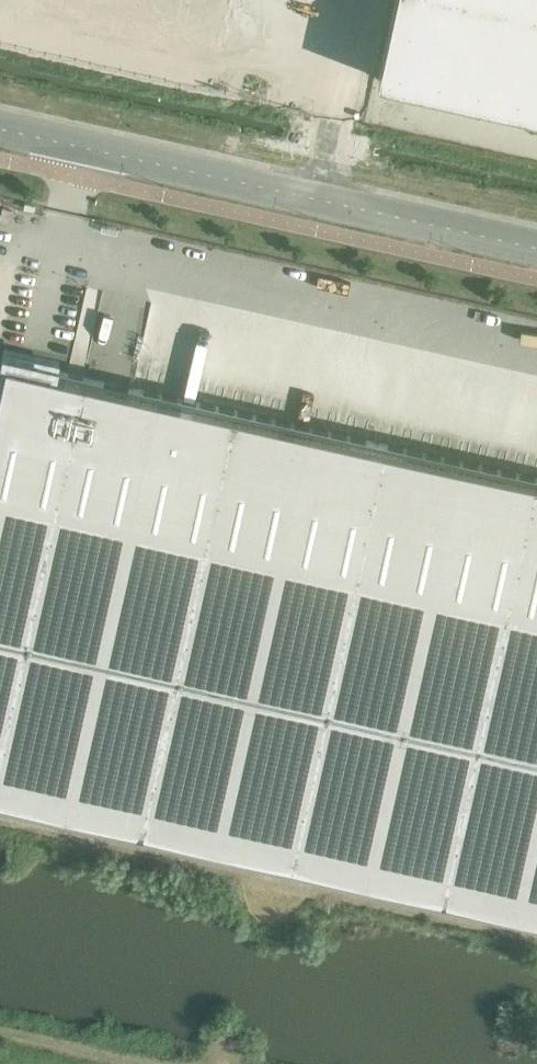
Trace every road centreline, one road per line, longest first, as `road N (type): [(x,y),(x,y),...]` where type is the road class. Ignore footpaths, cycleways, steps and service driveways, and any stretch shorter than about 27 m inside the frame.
road 1 (unclassified): [(0,128),(536,249)]
road 2 (track): [(0,818),(536,935)]

